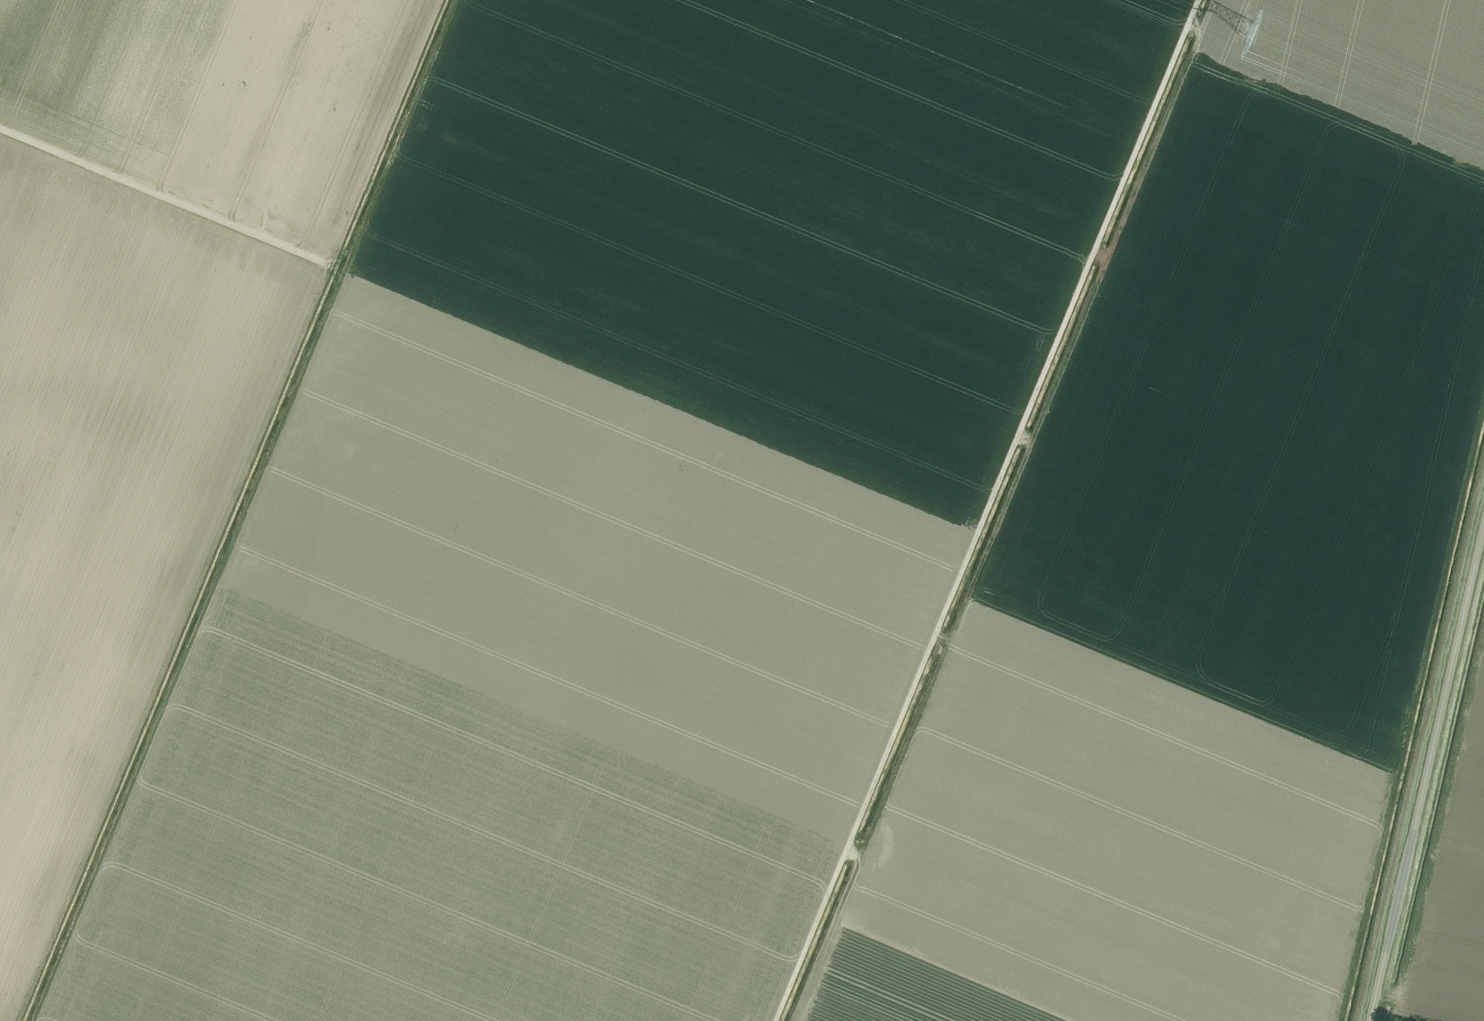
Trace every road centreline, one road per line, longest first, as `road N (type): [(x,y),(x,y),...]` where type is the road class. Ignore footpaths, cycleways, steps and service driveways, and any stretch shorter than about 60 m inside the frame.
road 1 (track): [(1199,0),(777,1020)]
road 2 (unclassified): [(1378,1020),(1483,568)]

